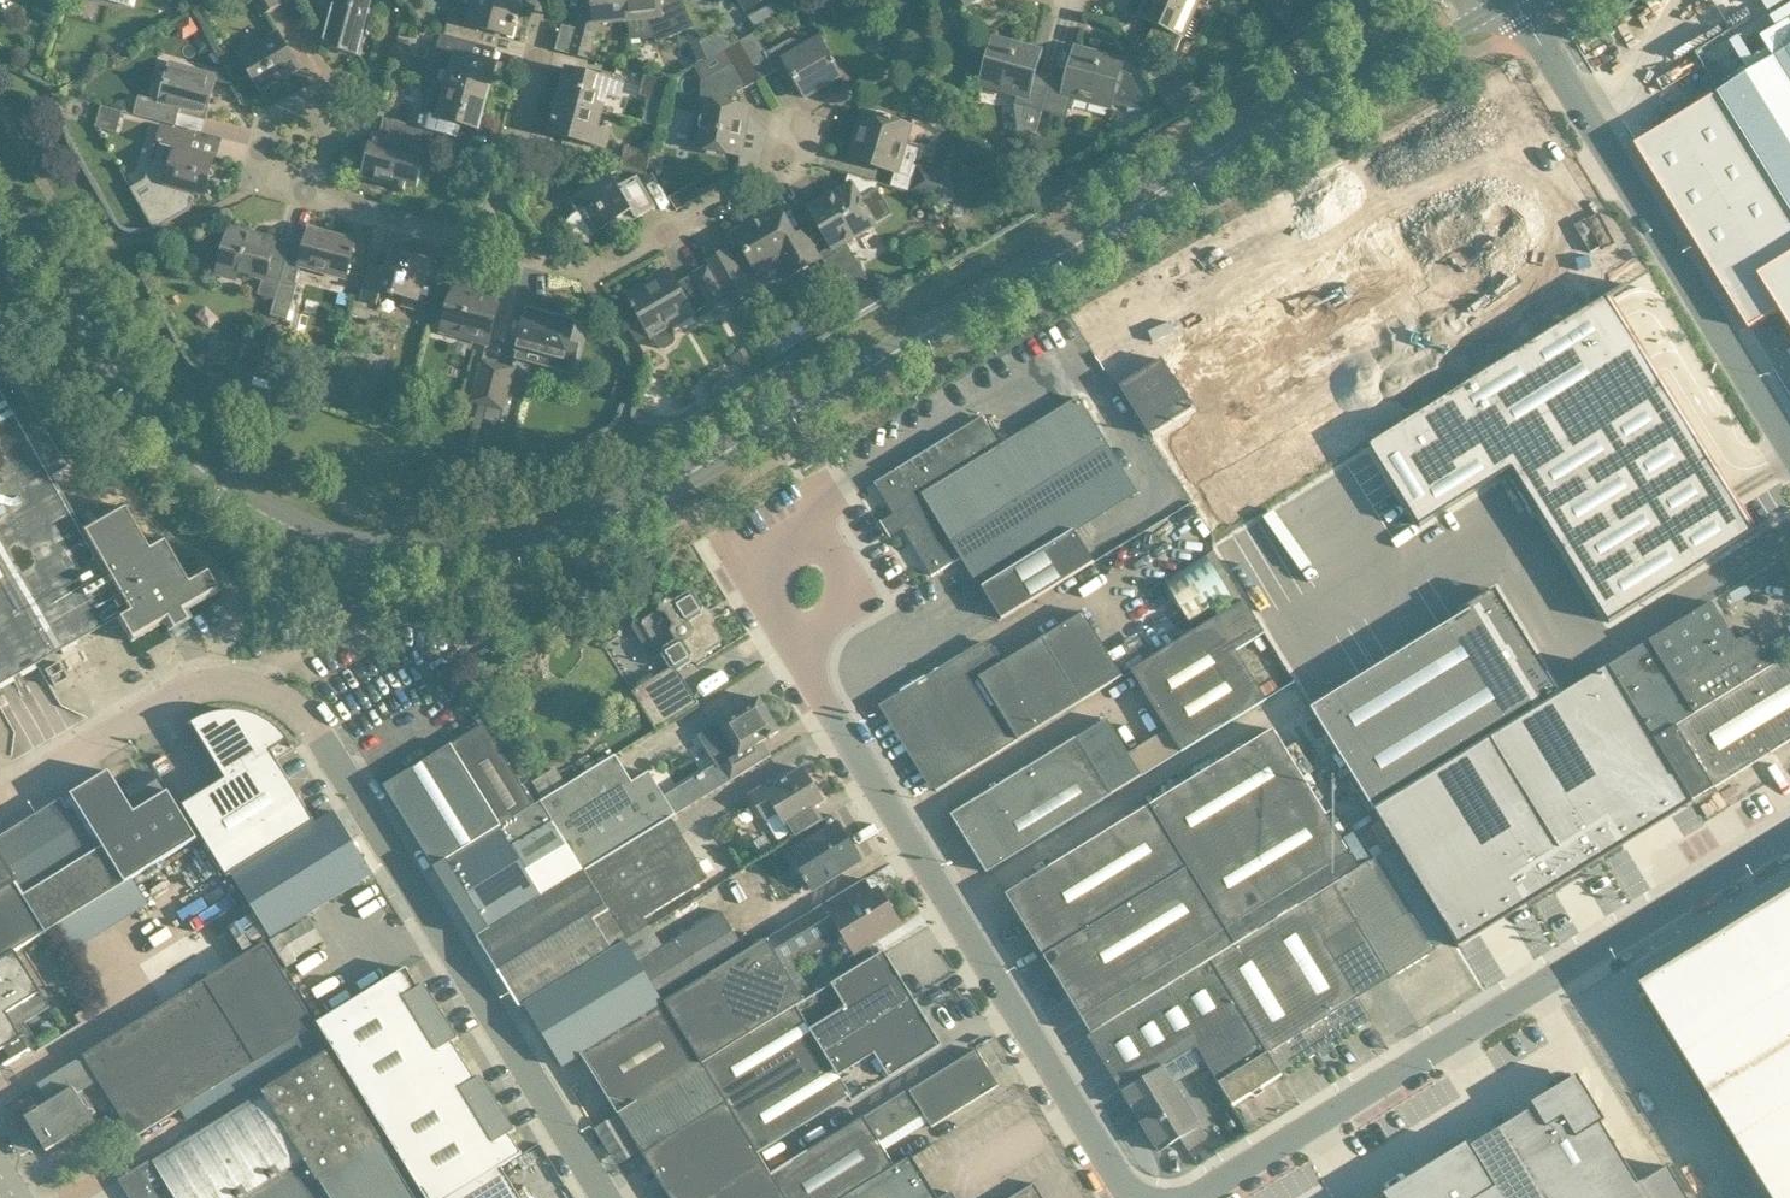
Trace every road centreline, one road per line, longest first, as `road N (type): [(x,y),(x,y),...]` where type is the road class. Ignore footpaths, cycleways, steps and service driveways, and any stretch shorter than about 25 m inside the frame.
road 1 (secondary): [(1136,206),(574,536),(462,563),(355,550),(238,501),(143,410),(0,189)]
road 2 (unclassified): [(602,1197),(320,750),(280,701),(230,680),(190,685),(0,792)]
road 3 (unclassified): [(1132,1197),(762,602),(755,562),(775,535),(818,509)]
road 4 (unclassified): [(1201,1197),(1789,832)]
road 5 (unclassified): [(1789,445),(1513,0)]
road 6 (secondary): [(1136,206),(1188,187),(1511,0)]
road 7 (secondary): [(1424,0),(1173,166),(1136,206)]
road 8 (residential): [(486,244),(568,267),(615,262),(803,151)]
road 9 (residential): [(486,244),(552,0)]
road 10 (residential): [(320,193),(326,146),(319,117),(295,108),(271,119),(264,143),(273,171),(290,182)]
road 11 (residential): [(320,193),(486,244)]

